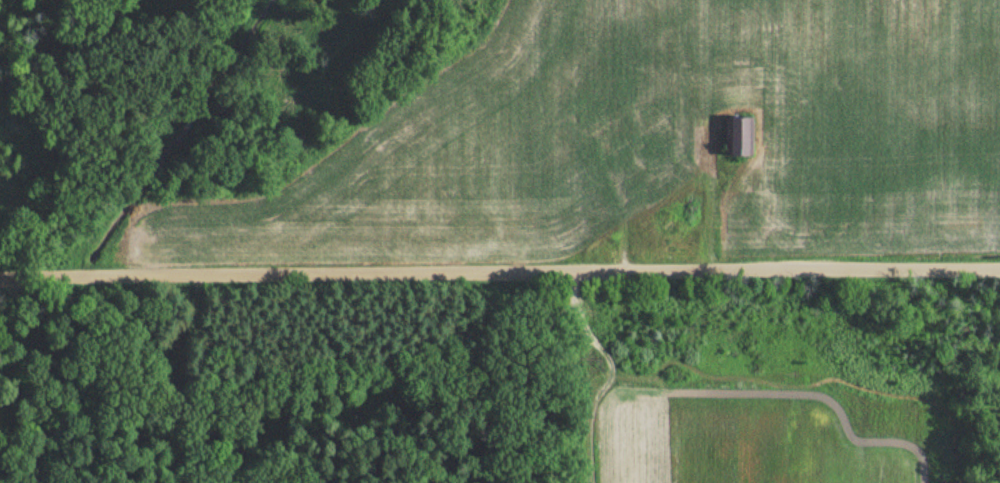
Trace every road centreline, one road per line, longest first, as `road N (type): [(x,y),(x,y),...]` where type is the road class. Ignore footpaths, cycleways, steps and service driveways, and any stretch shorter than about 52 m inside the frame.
road 1 (residential): [(999,268),(0,278)]
road 2 (track): [(651,0),(712,130),(711,271)]
road 3 (track): [(589,482),(592,336),(571,272)]
road 4 (track): [(185,466),(167,386),(202,276)]

